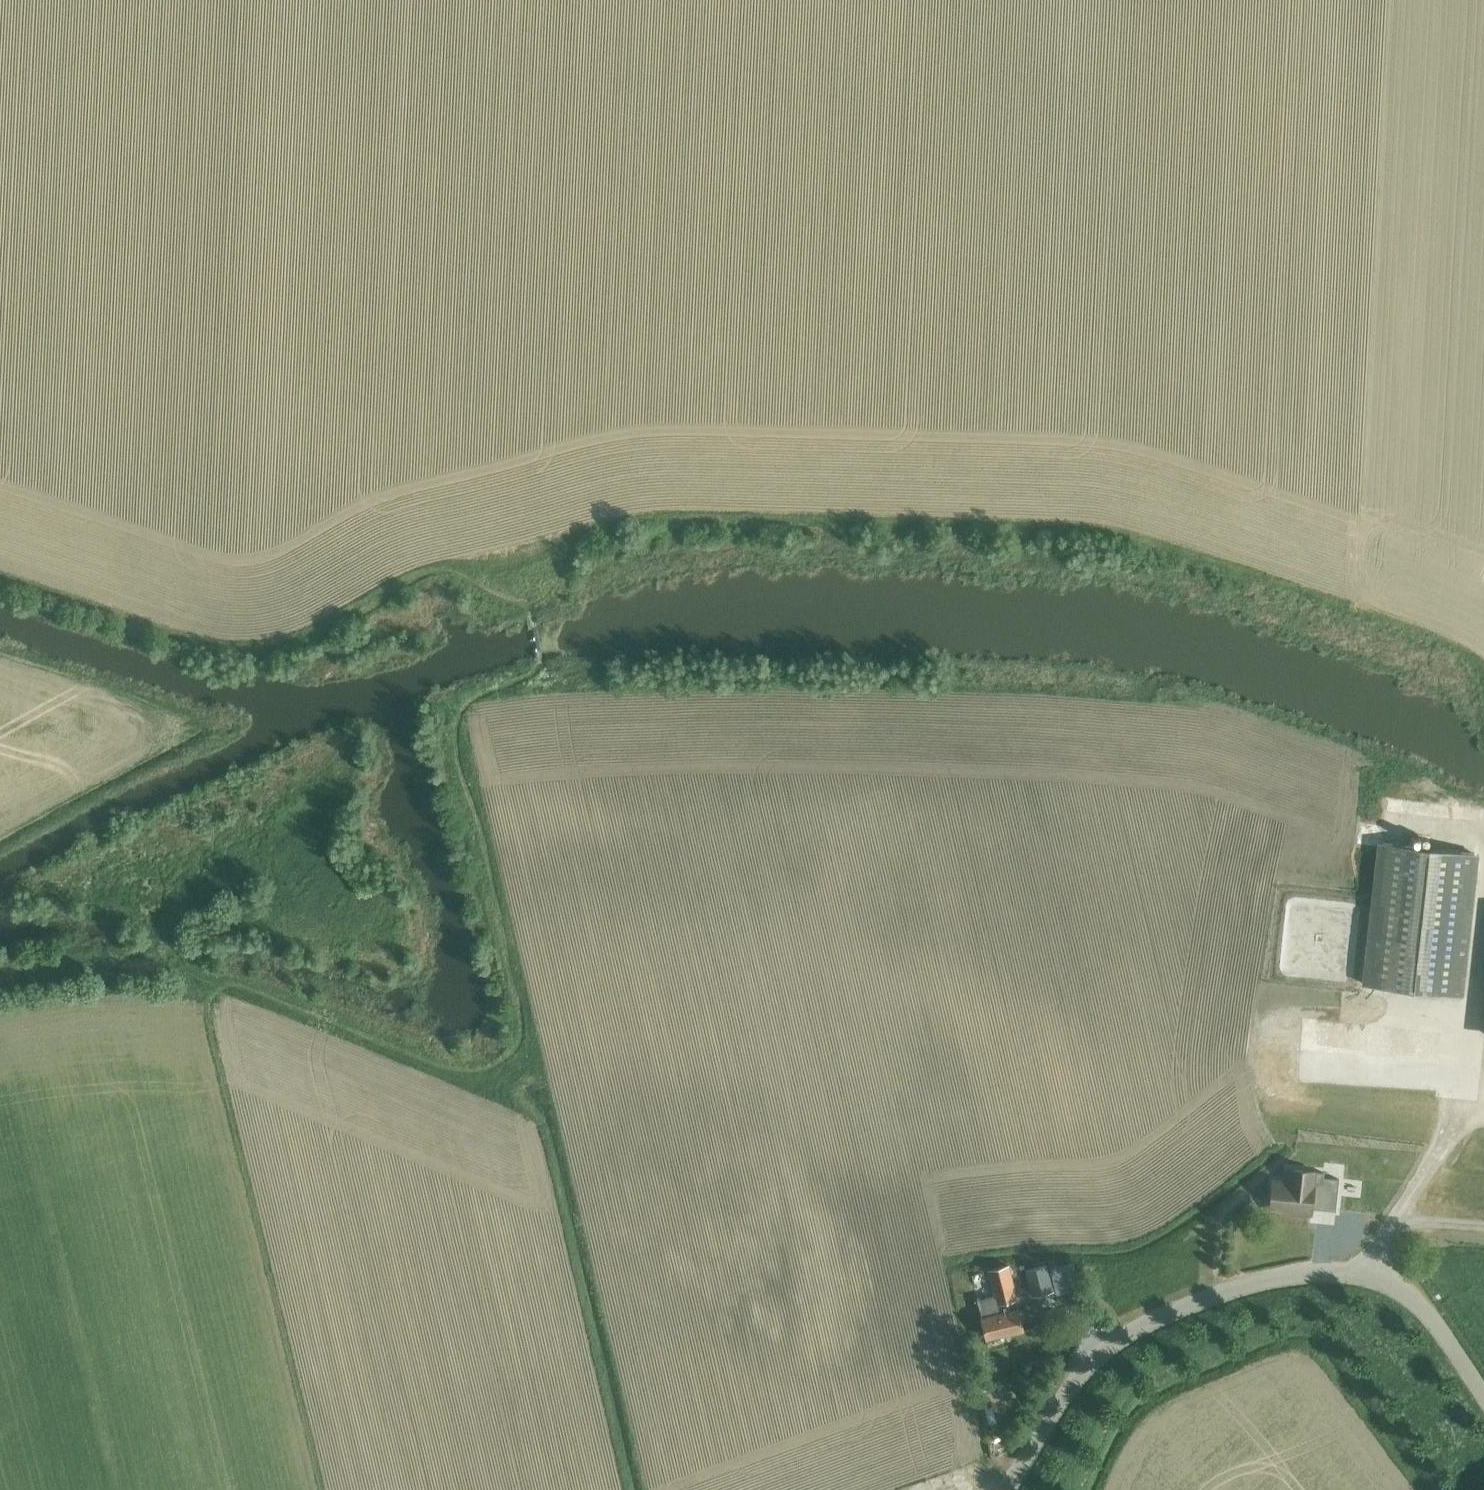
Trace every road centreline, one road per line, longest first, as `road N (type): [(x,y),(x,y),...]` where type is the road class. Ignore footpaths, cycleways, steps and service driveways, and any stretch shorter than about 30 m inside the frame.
road 1 (unclassified): [(1007,1489),(1107,1348),(1203,1299),(1281,1277),(1342,1273),(1391,1286),(1441,1334),(1483,1396)]

